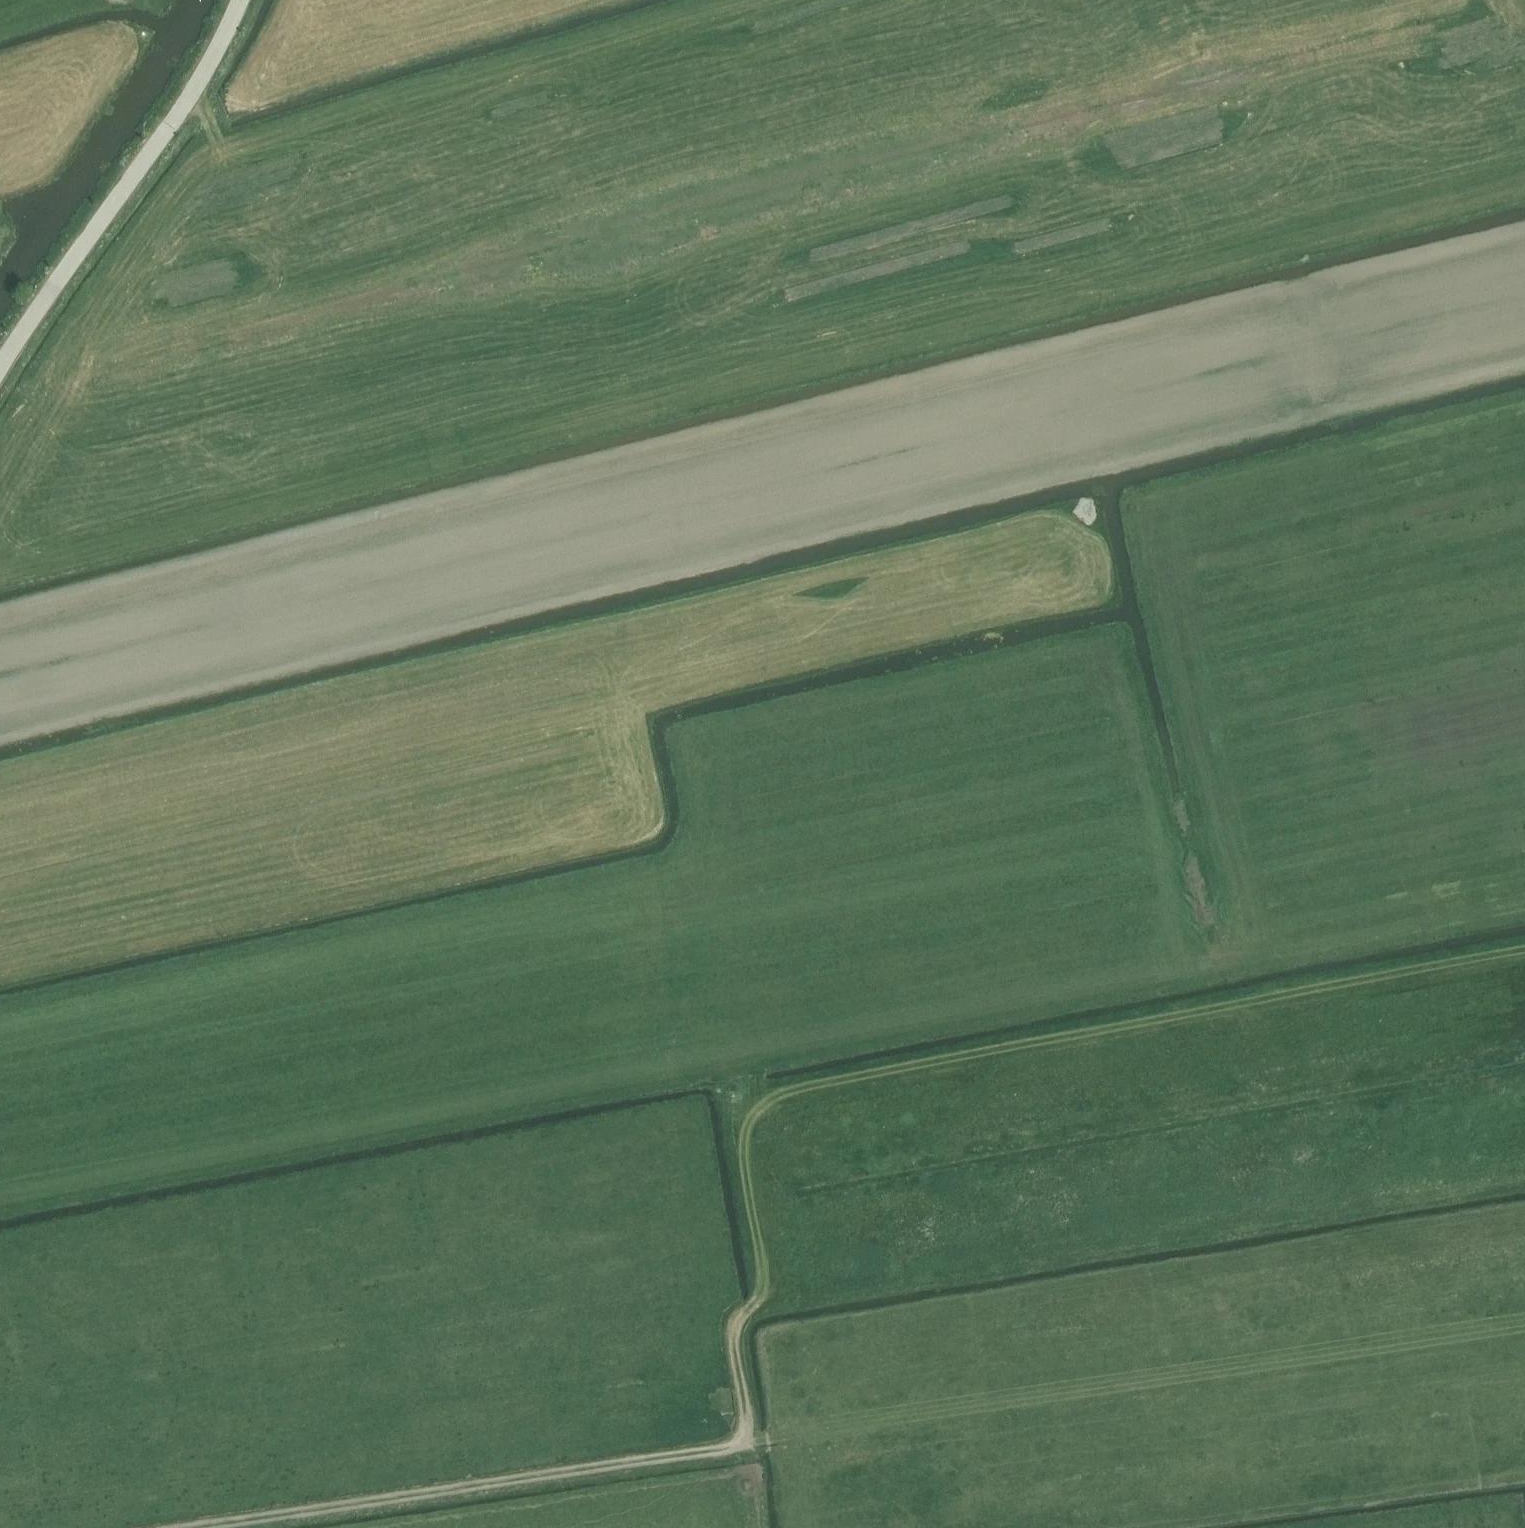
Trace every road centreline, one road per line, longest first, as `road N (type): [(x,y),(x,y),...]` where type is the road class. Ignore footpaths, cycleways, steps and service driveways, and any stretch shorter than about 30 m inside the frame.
road 1 (tertiary): [(0,367),(205,68),(237,0)]

